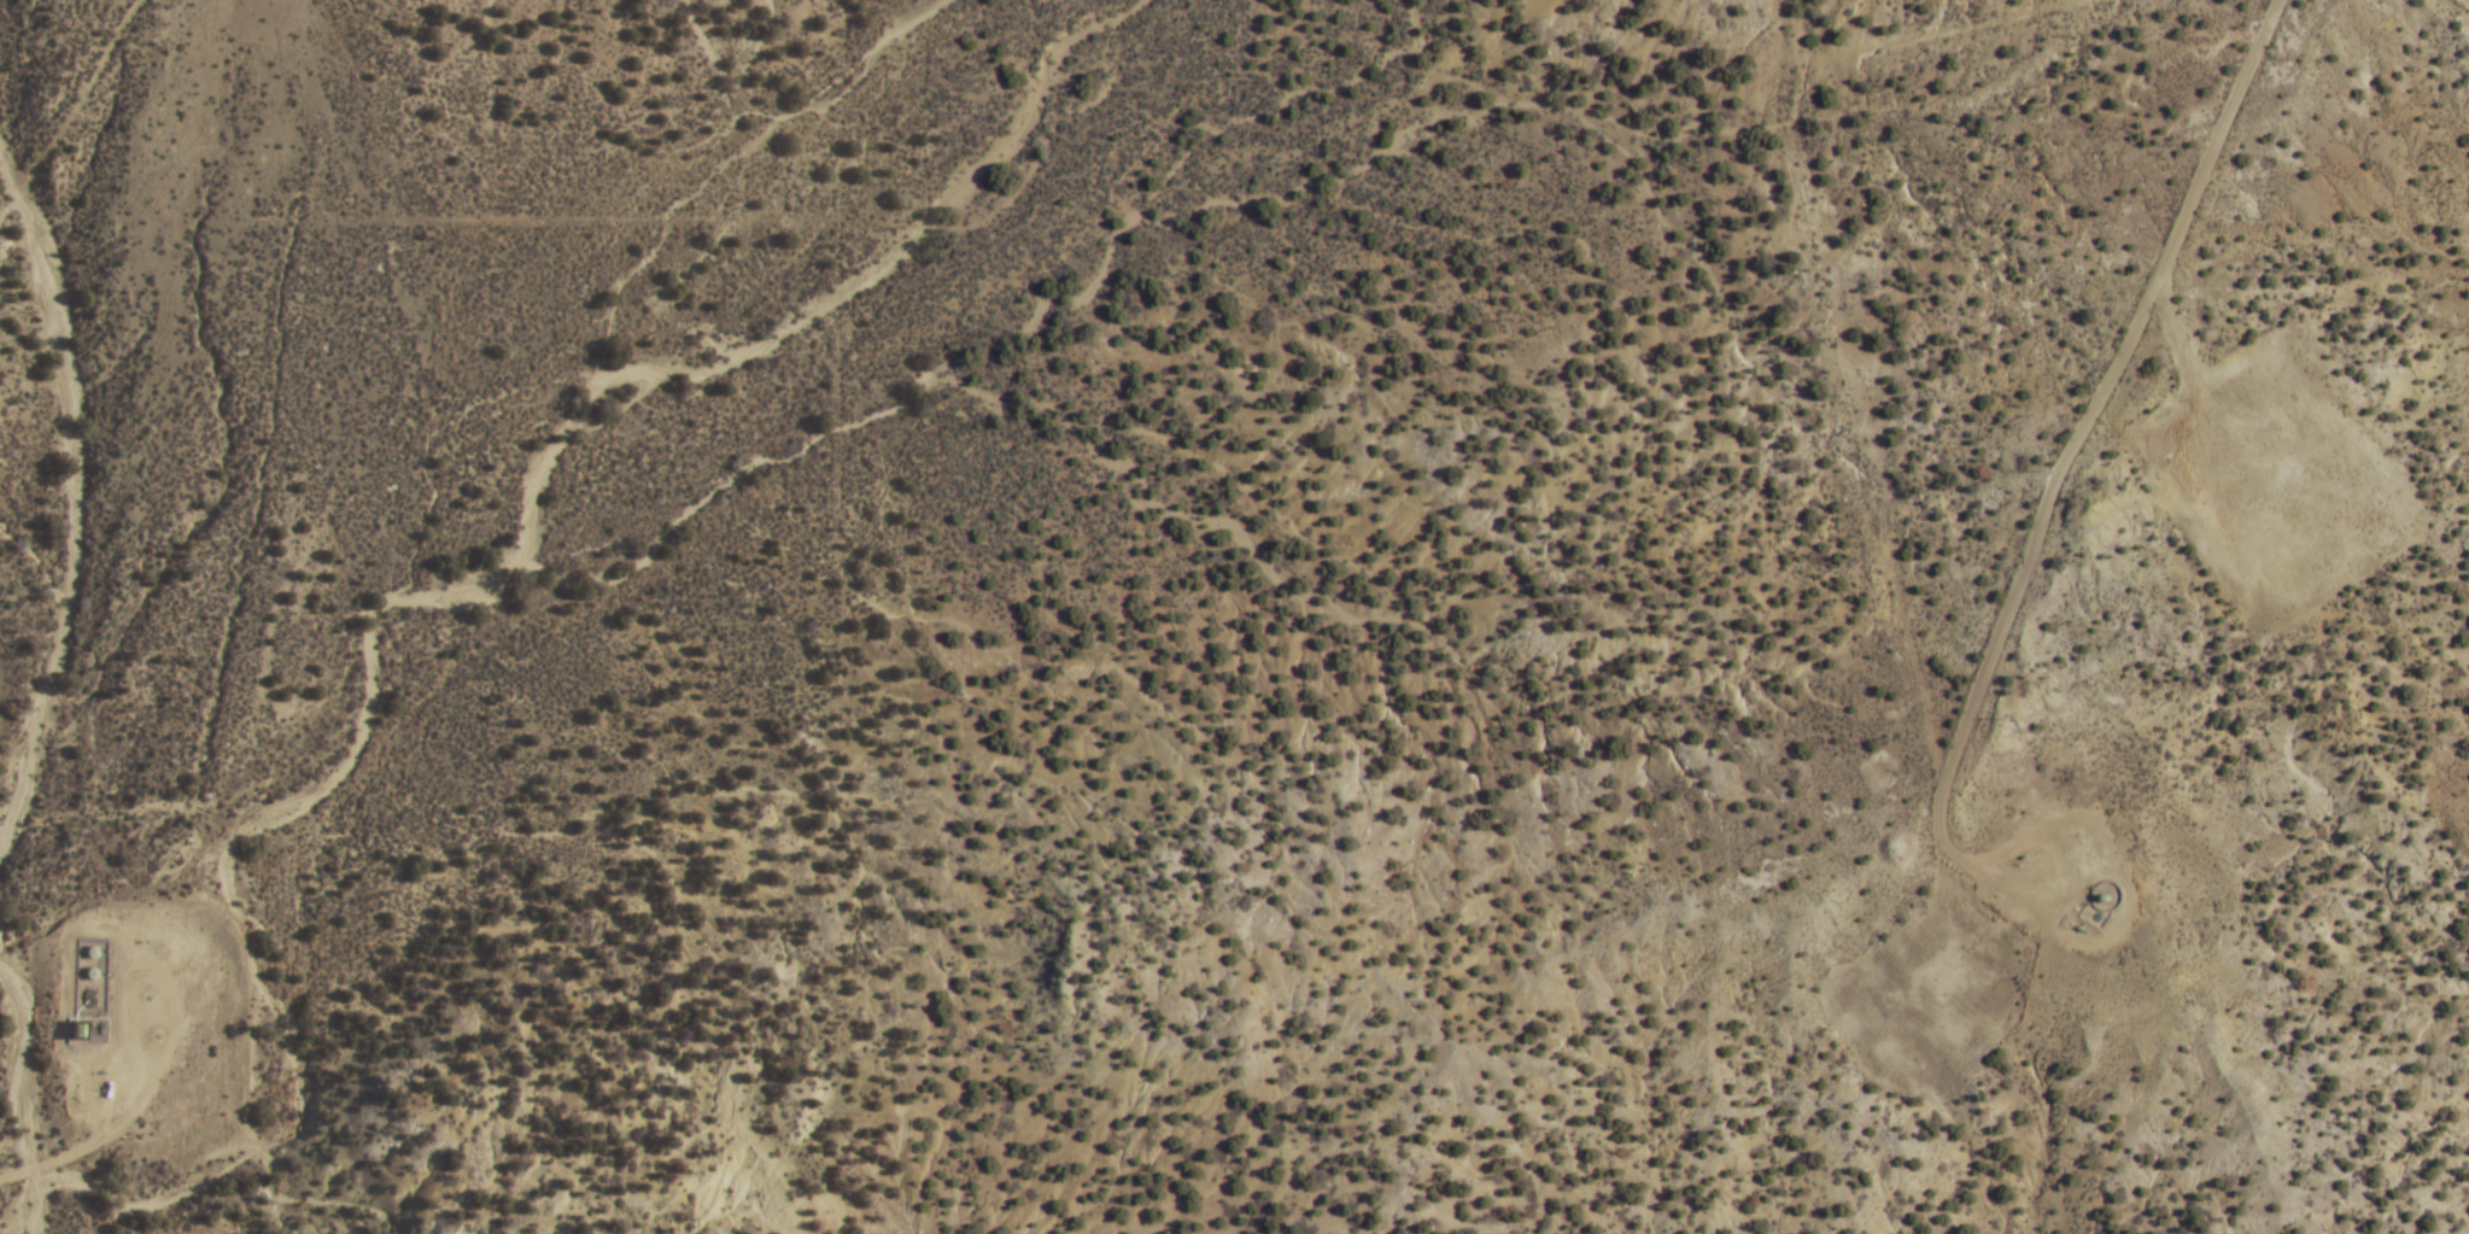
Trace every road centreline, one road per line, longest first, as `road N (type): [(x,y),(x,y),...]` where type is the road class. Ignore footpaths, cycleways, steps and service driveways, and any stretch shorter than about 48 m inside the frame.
road 1 (residential): [(1946,935),(1938,819),(1950,766),(2058,481),(2161,282),(2278,0)]

